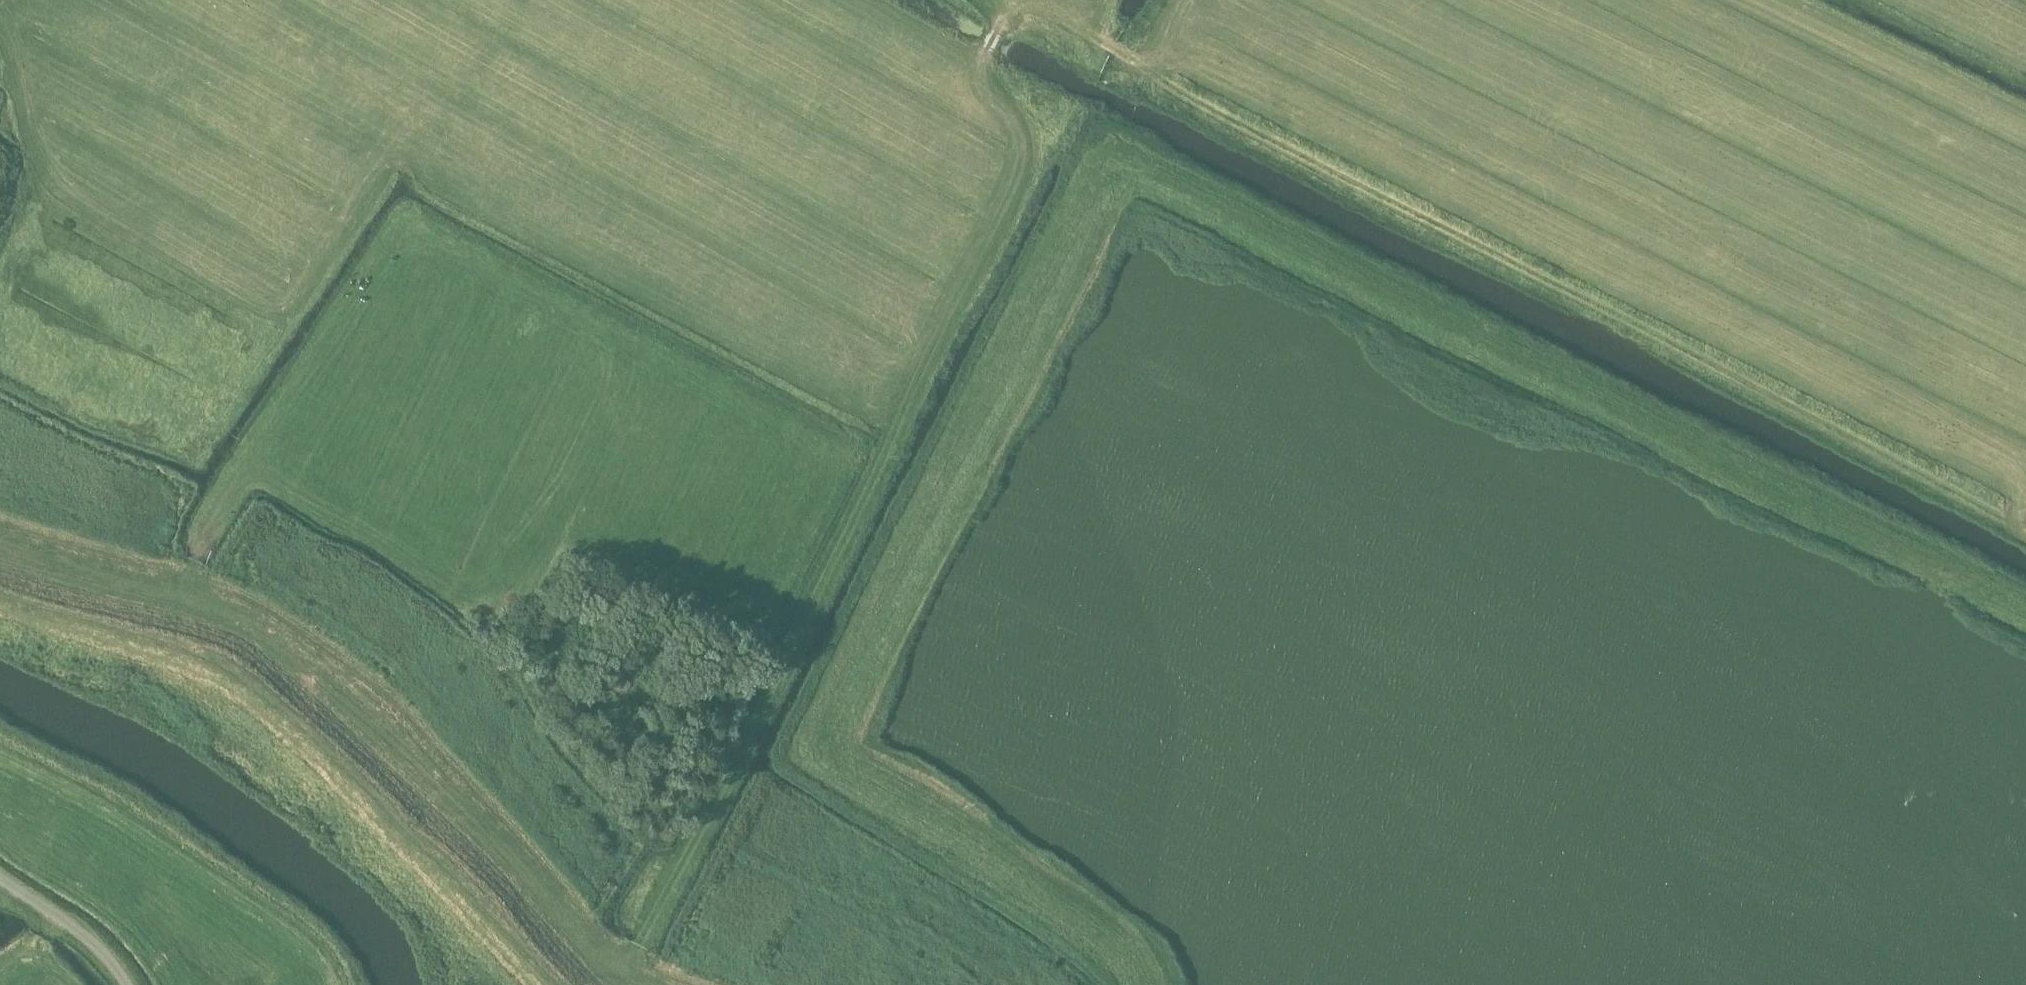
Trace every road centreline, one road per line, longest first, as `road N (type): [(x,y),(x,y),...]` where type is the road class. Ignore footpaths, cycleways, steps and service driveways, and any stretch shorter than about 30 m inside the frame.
road 1 (unclassified): [(128,984),(104,952),(0,879)]

